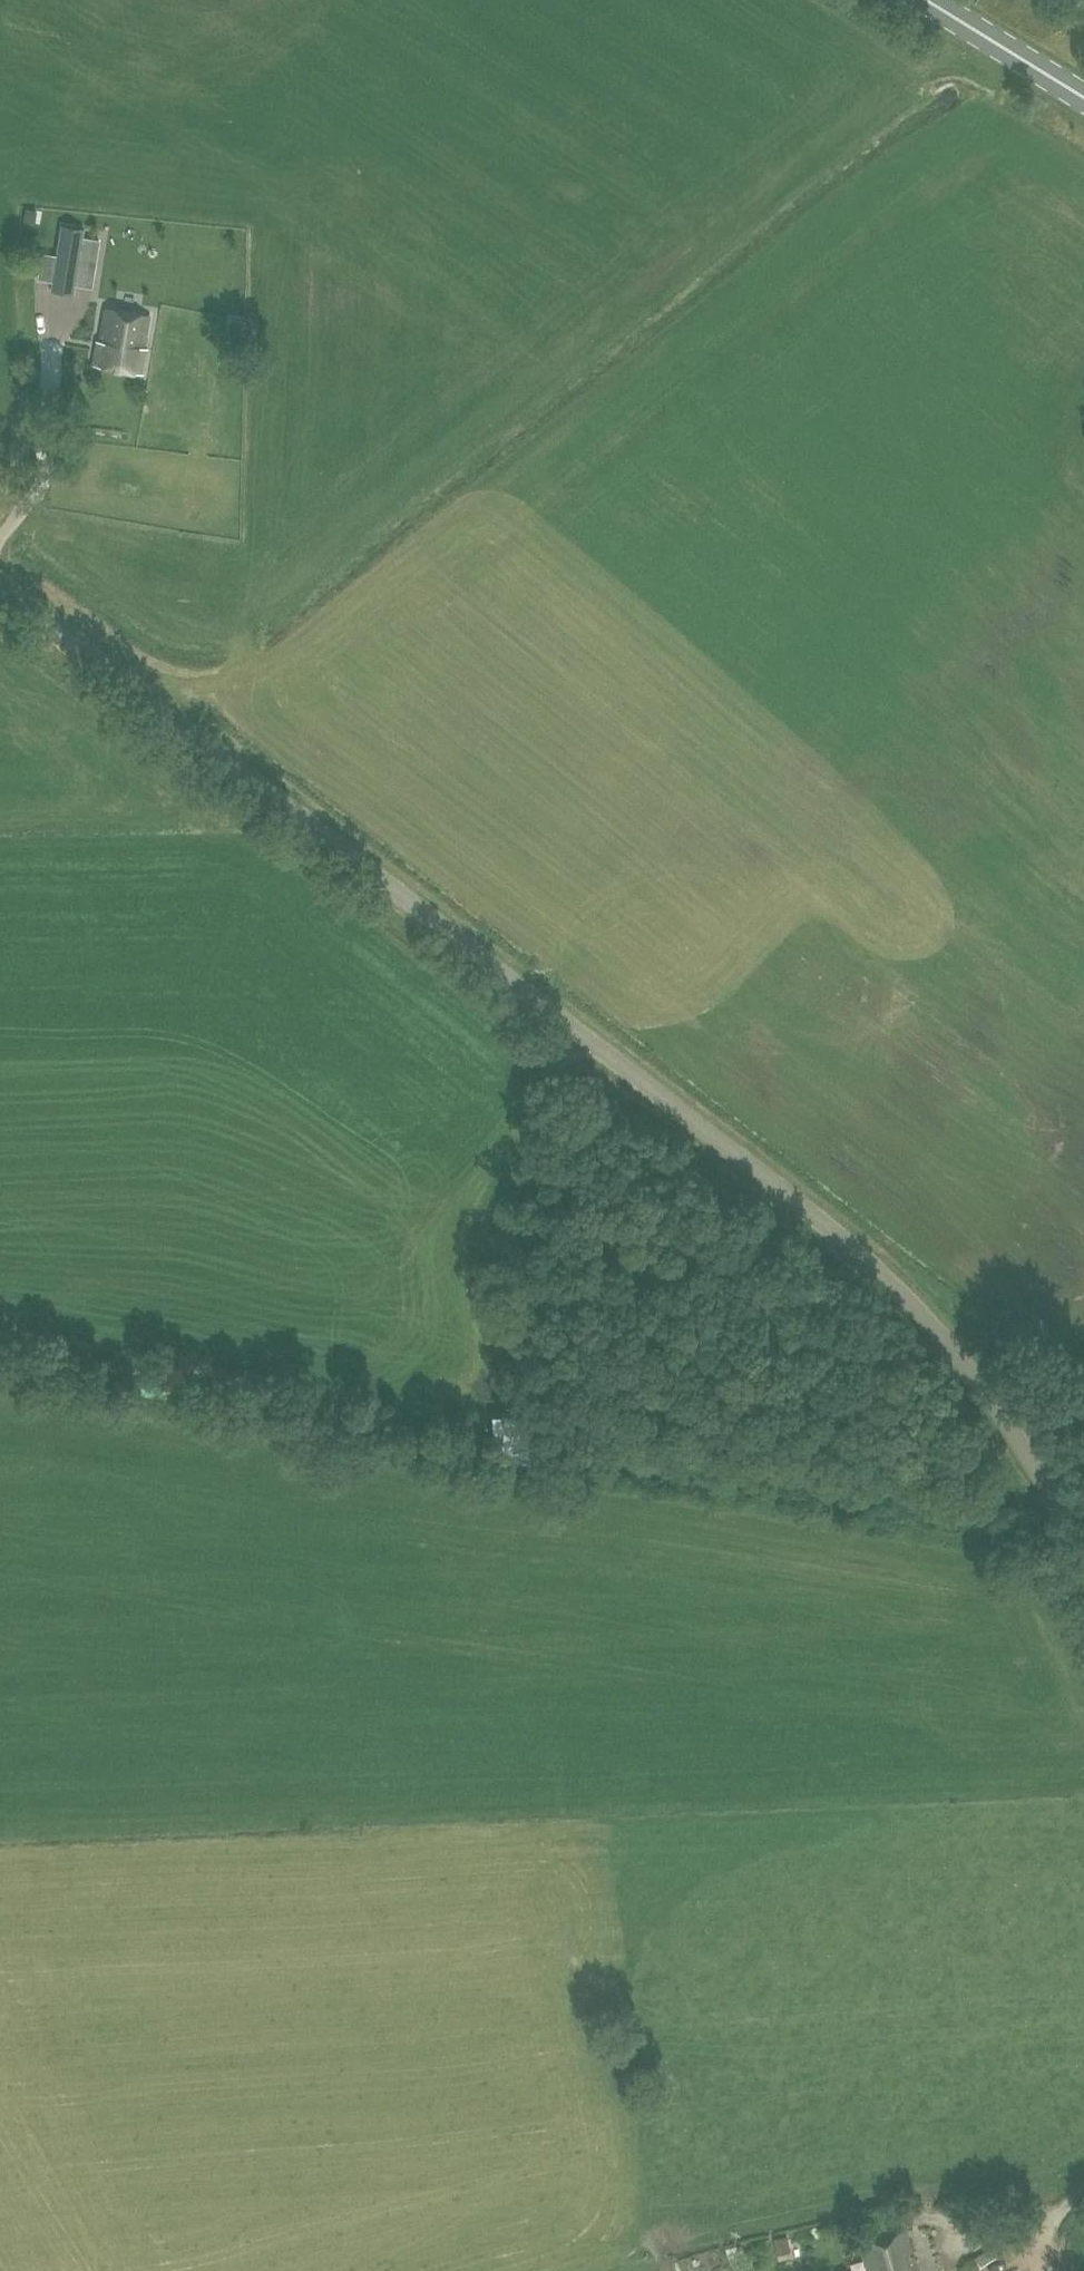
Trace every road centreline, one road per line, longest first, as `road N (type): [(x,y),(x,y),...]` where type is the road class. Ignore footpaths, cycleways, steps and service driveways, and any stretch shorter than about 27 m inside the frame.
road 1 (unclassified): [(1083,1563),(973,1365),(853,1233),(0,584)]
road 2 (primary): [(1083,97),(927,0)]

